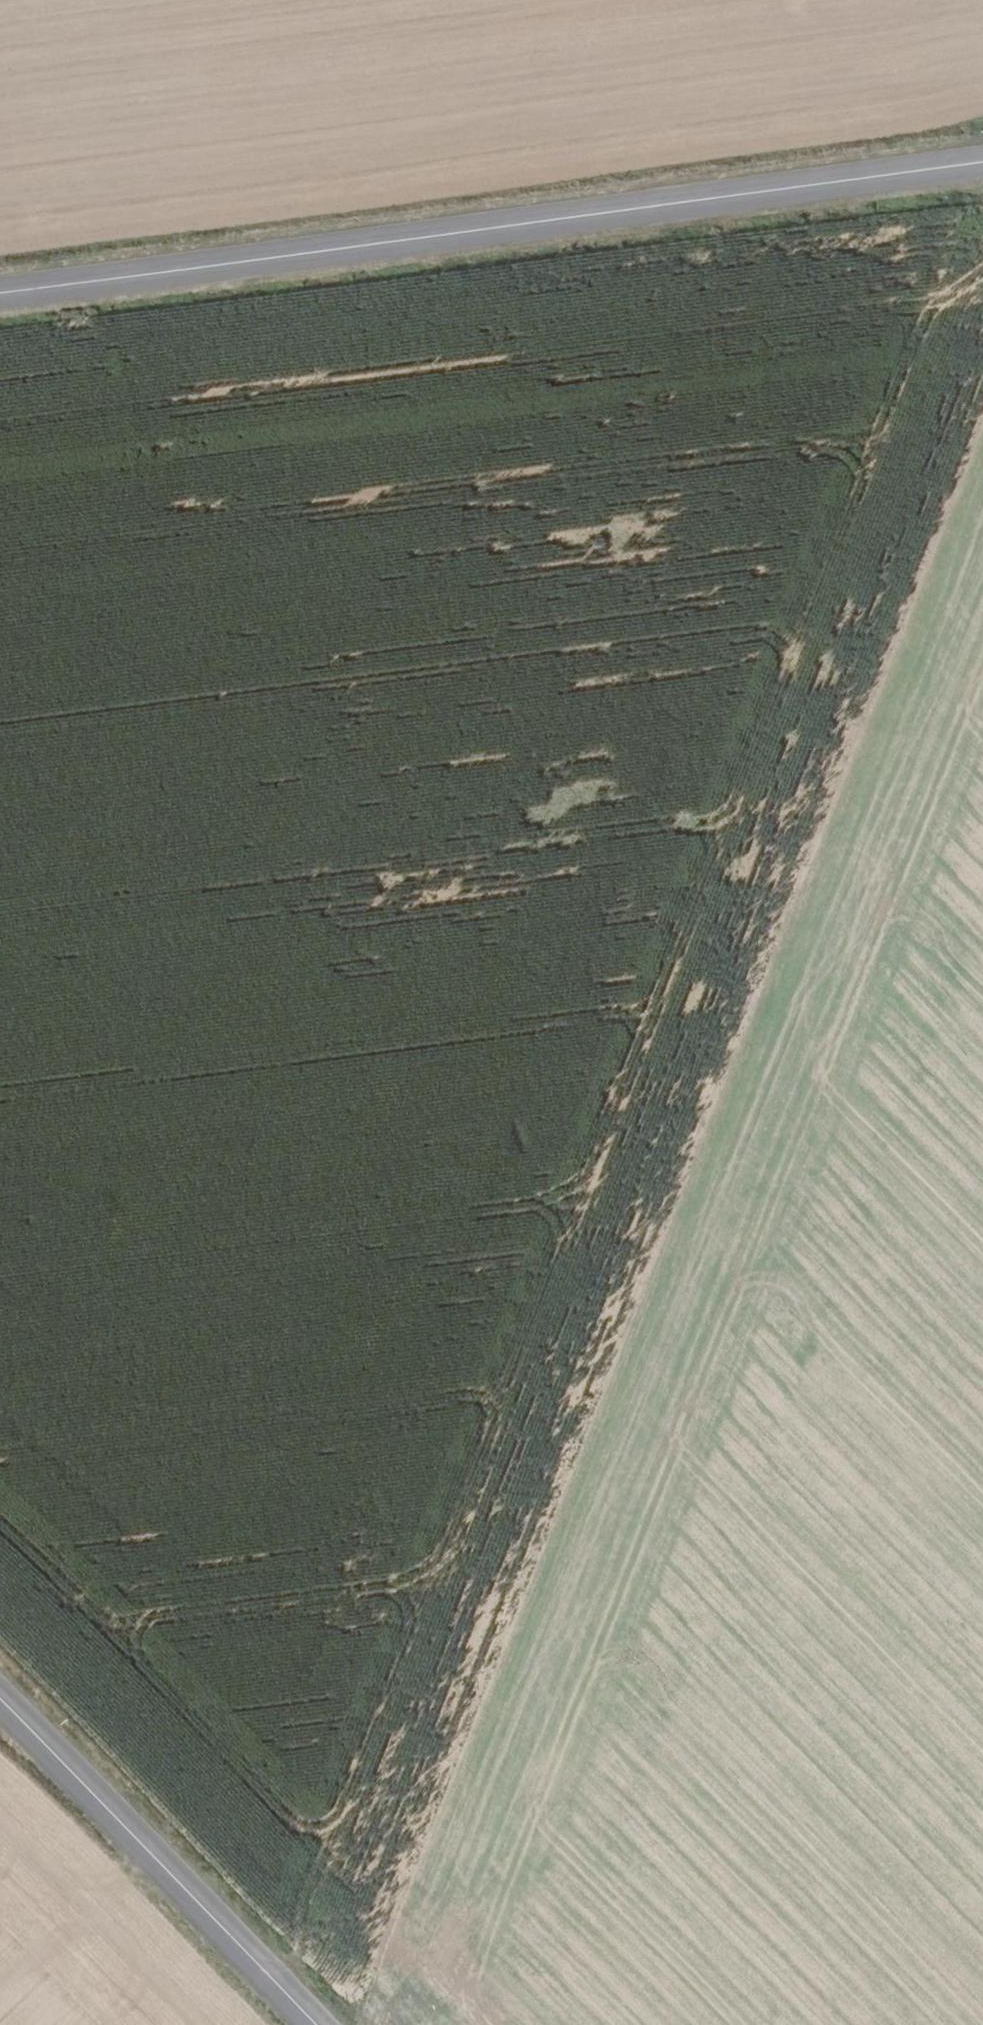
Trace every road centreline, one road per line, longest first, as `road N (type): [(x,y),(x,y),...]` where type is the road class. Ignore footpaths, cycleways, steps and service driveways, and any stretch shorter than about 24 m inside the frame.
road 1 (secondary): [(982,166),(0,295)]
road 2 (secondary): [(0,1701),(315,2024)]

